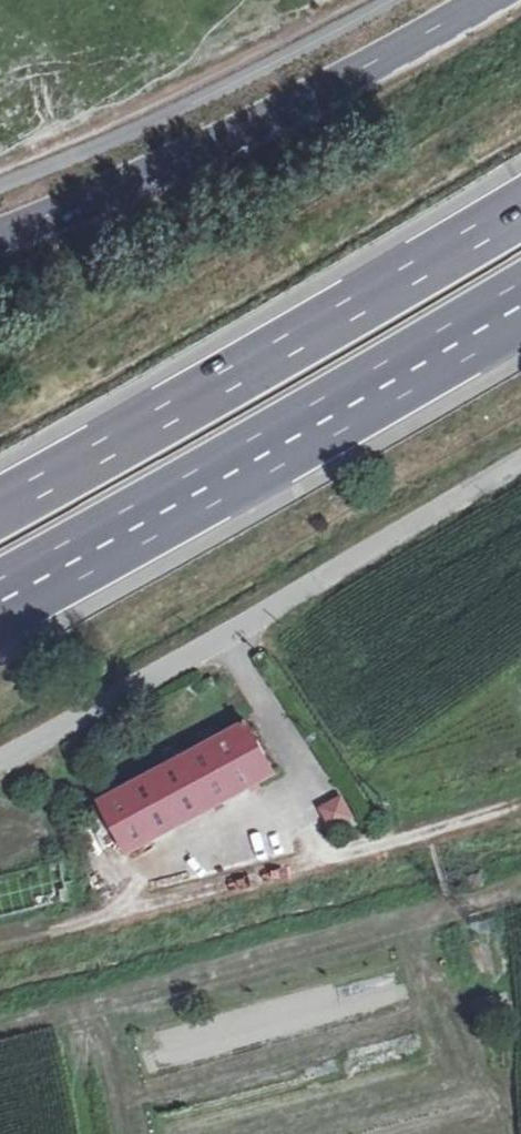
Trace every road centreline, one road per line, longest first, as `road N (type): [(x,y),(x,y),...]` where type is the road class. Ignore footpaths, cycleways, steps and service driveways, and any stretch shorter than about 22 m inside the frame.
road 1 (motorway): [(520,209),(0,509)]
road 2 (motorway): [(0,603),(520,306)]
road 3 (unclassified): [(520,460),(266,610),(0,752)]
road 4 (track): [(520,798),(0,947)]
road 5 (secondary): [(0,234),(286,111),(486,0)]
road 6 (track): [(0,1030),(435,912)]

